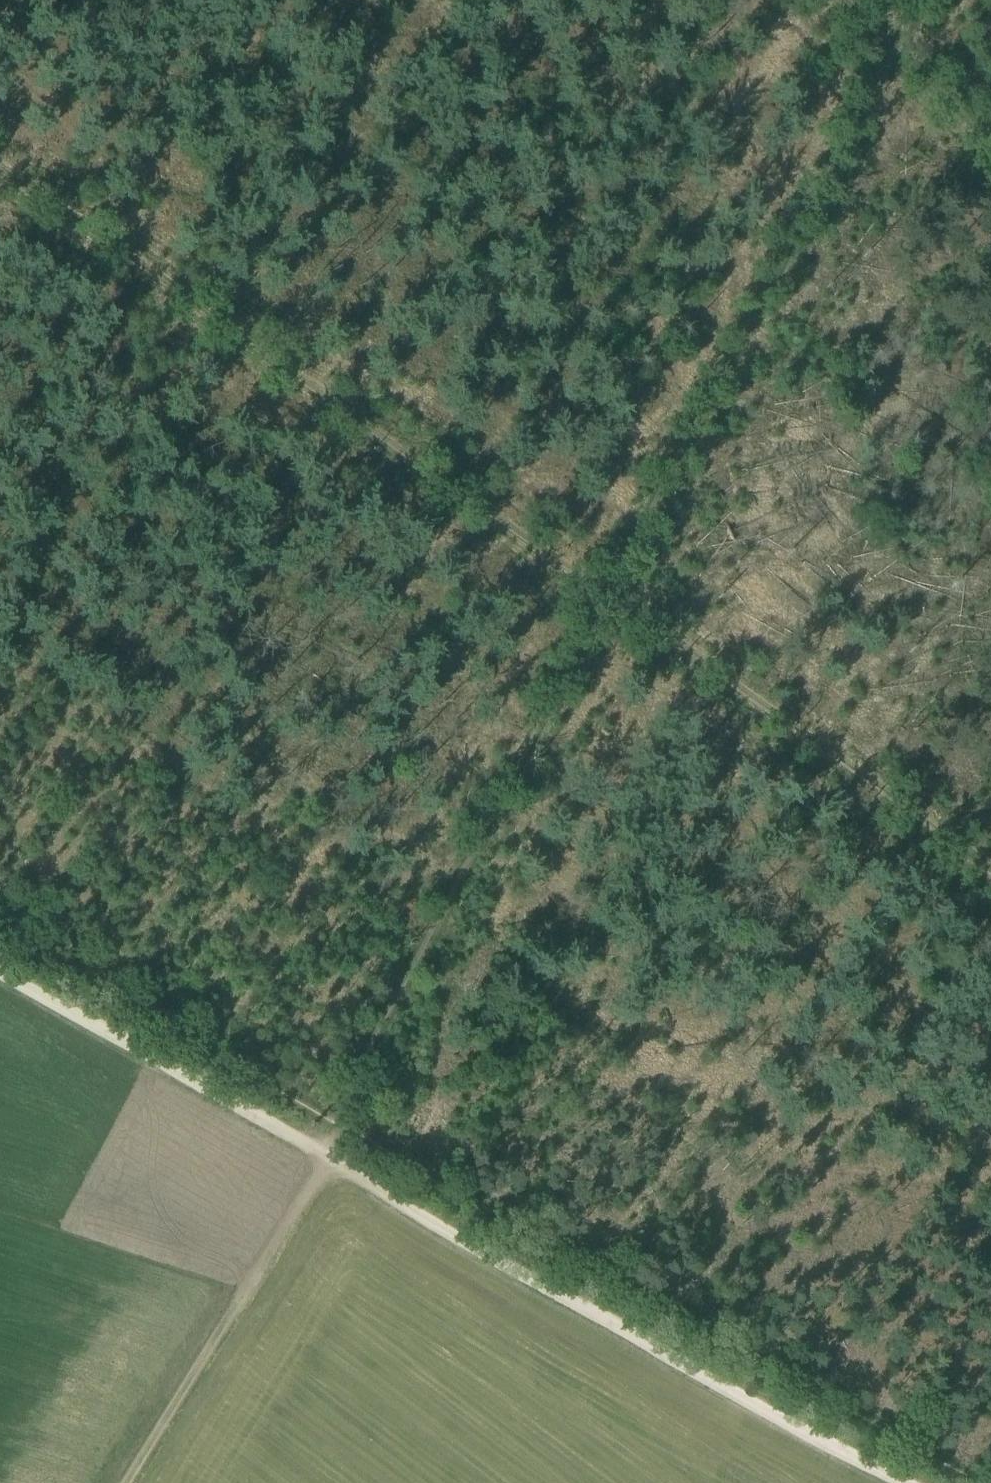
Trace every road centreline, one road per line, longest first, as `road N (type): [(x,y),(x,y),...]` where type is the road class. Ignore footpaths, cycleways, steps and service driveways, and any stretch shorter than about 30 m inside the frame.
road 1 (track): [(324,1154),(906,1482)]
road 2 (track): [(120,1482),(324,1154)]
road 3 (track): [(0,974),(324,1154)]

